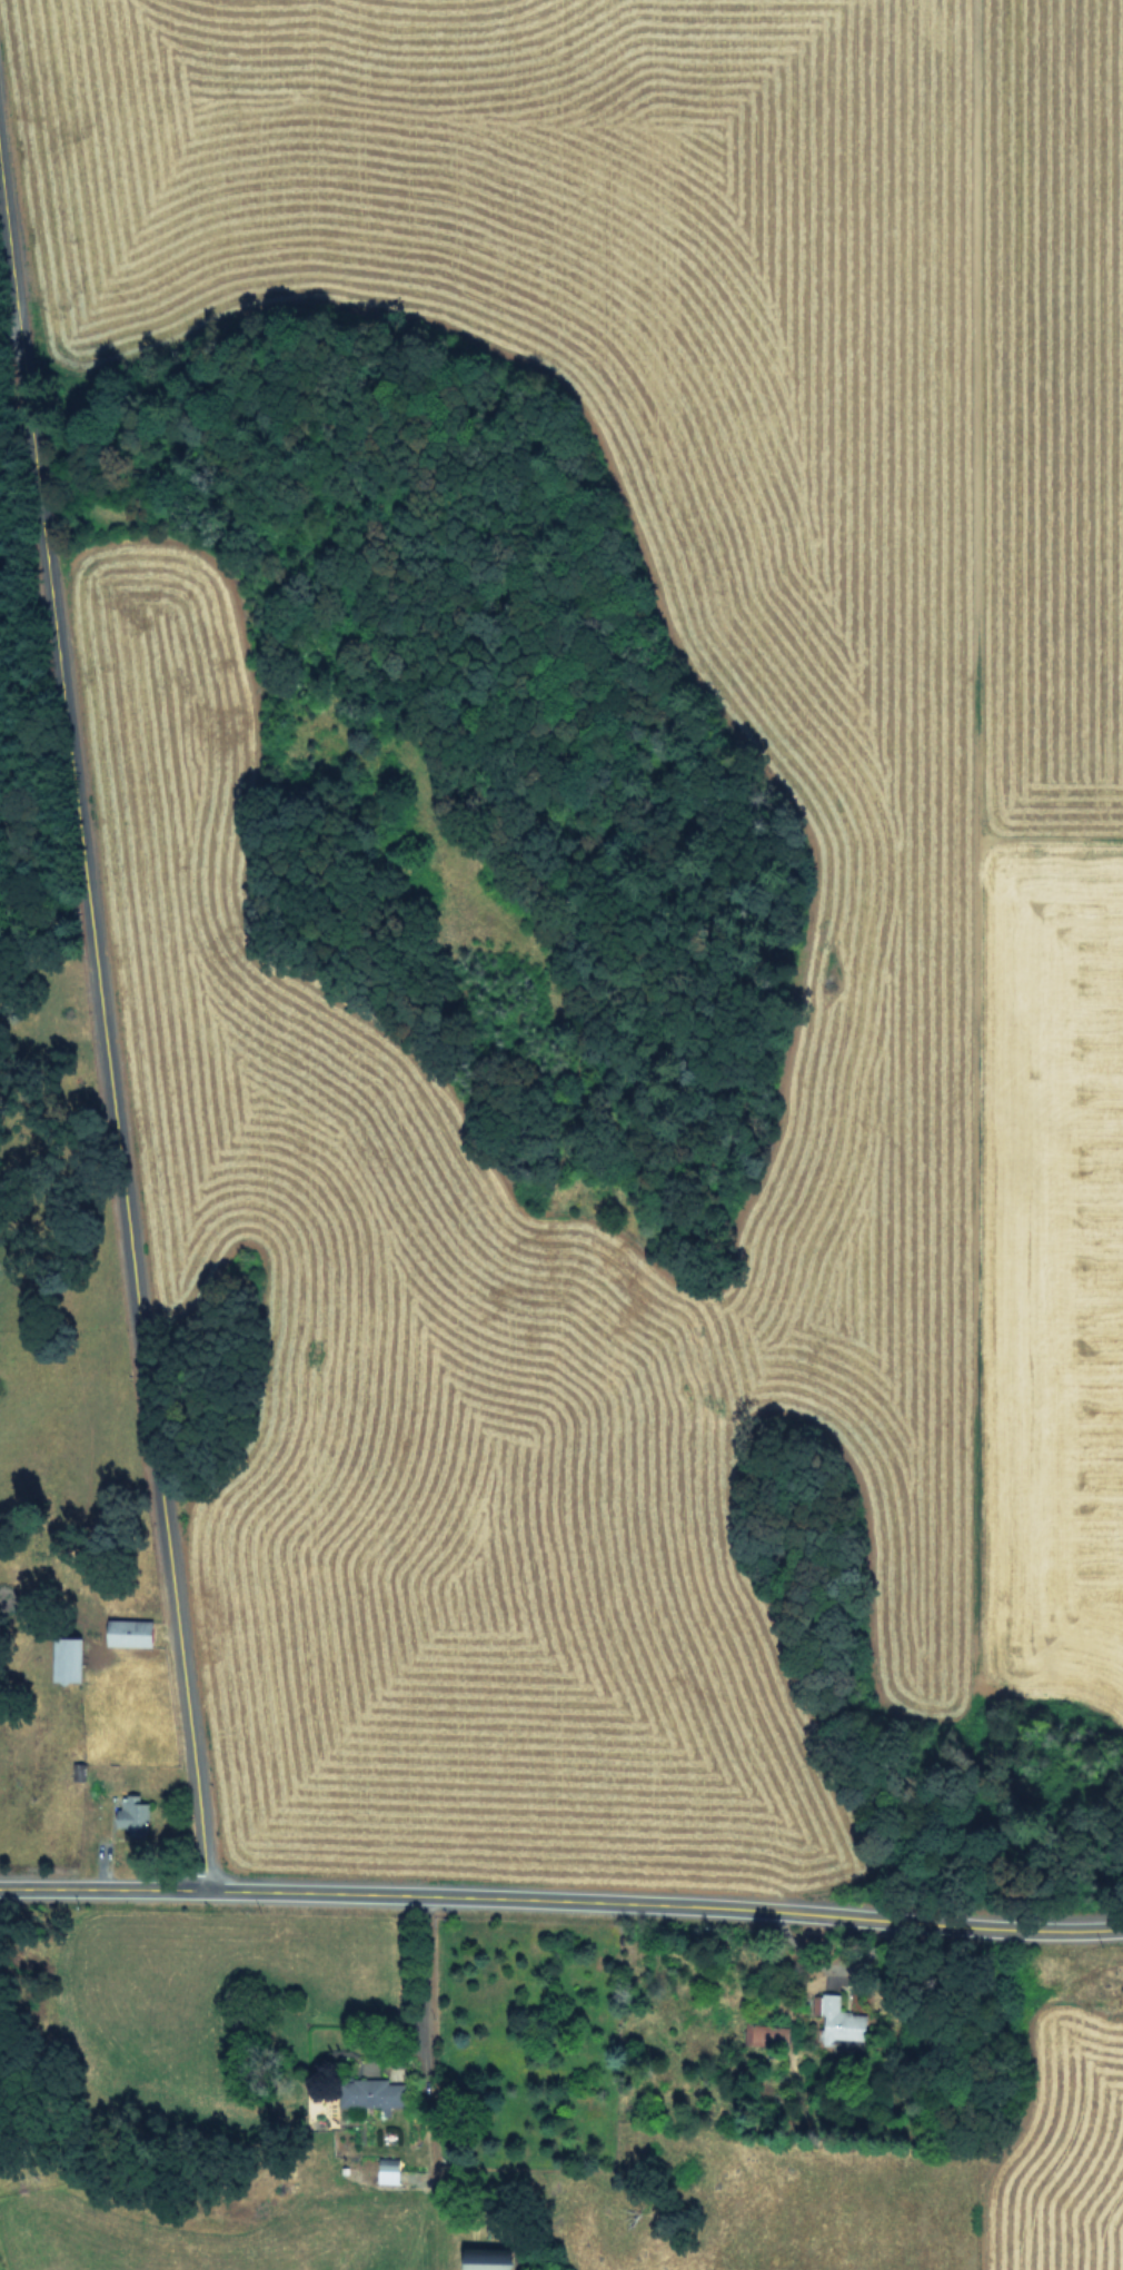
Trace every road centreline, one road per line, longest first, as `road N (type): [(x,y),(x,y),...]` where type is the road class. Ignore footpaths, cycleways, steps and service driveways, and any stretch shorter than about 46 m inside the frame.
road 1 (residential): [(202,1889),(18,348)]
road 2 (residential): [(202,1889),(657,1903),(998,1927)]
road 3 (tertiary): [(0,1887),(202,1889)]
road 4 (residential): [(18,348),(0,202)]
road 5 (residential): [(998,1927),(1122,1927)]

